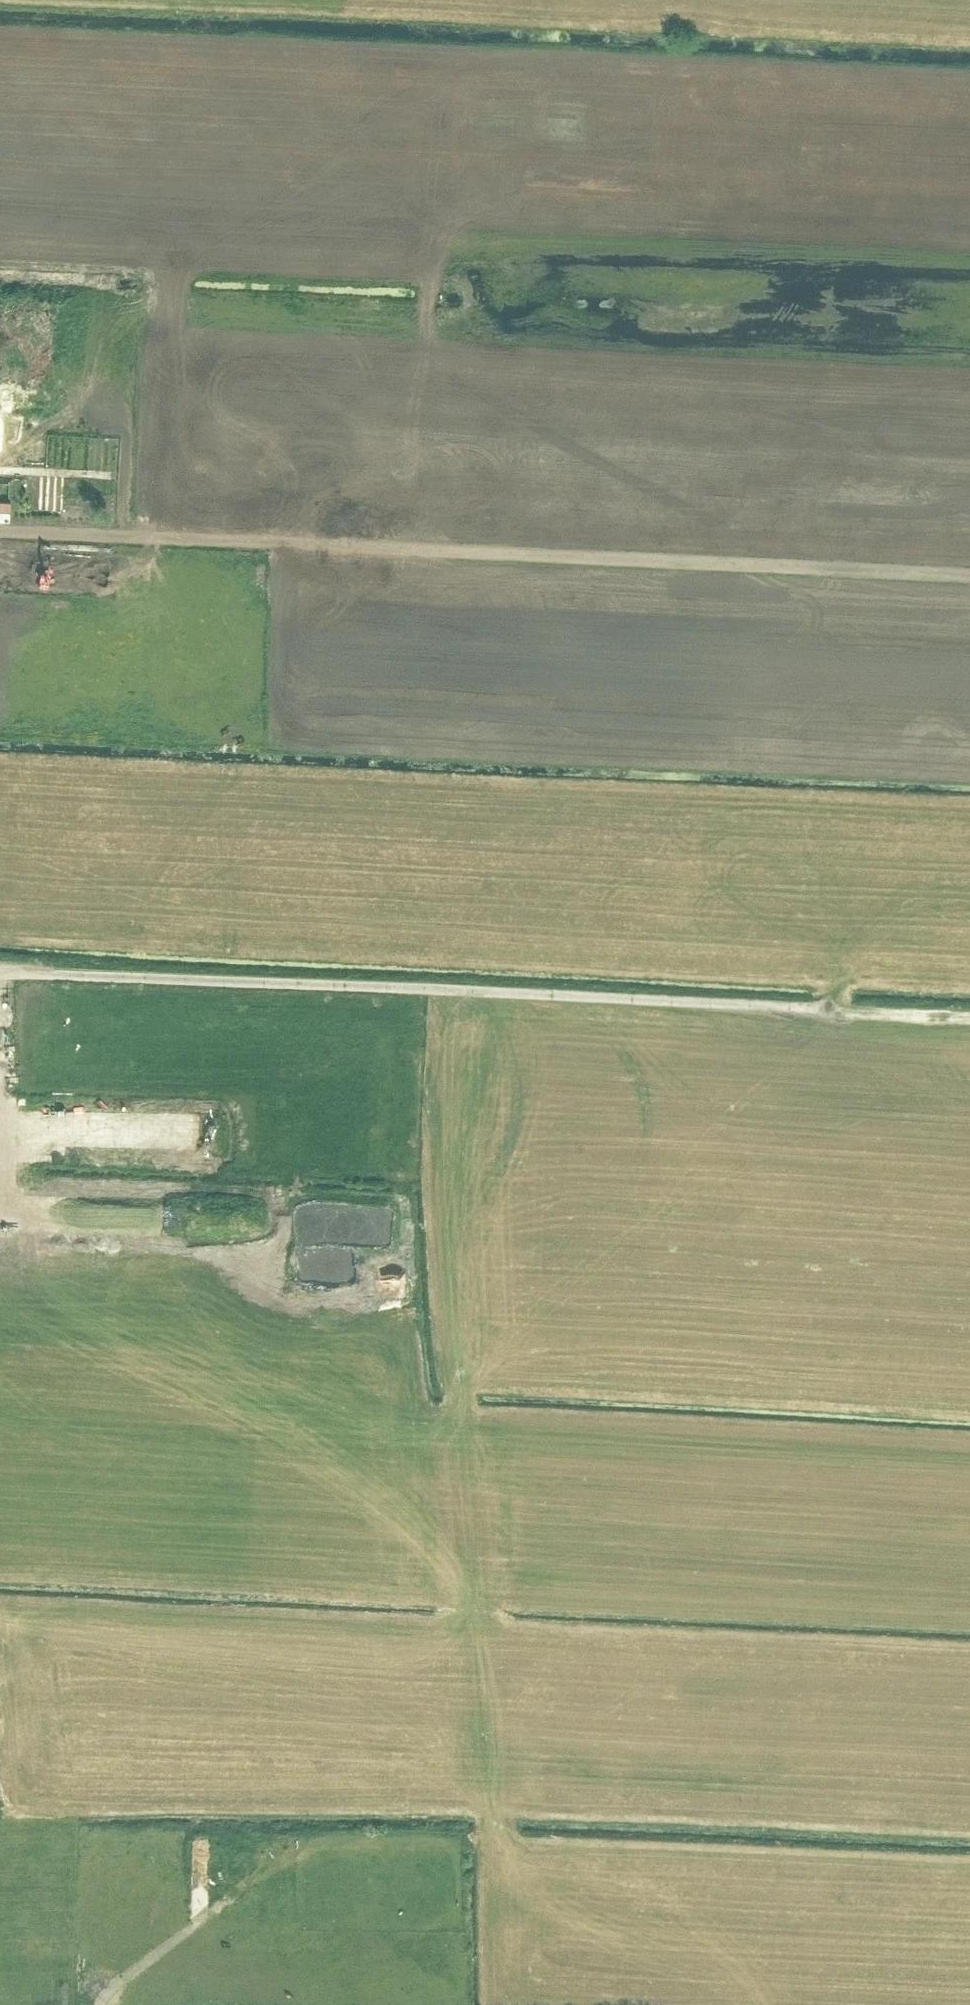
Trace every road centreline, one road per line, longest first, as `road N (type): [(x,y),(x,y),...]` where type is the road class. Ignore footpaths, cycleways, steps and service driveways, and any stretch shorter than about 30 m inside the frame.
road 1 (track): [(0,530),(969,574)]
road 2 (track): [(15,969),(969,1015)]

